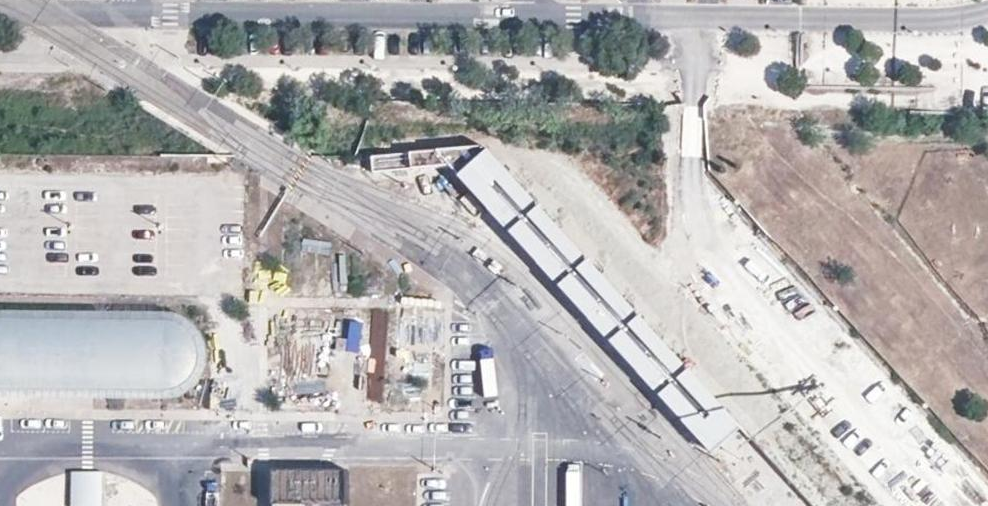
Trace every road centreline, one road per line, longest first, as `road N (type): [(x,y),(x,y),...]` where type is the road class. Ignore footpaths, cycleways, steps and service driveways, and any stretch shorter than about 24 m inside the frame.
road 1 (residential): [(0,11),(535,18)]
road 2 (residential): [(535,18),(816,20)]
road 3 (residential): [(987,12),(961,20),(816,20)]

